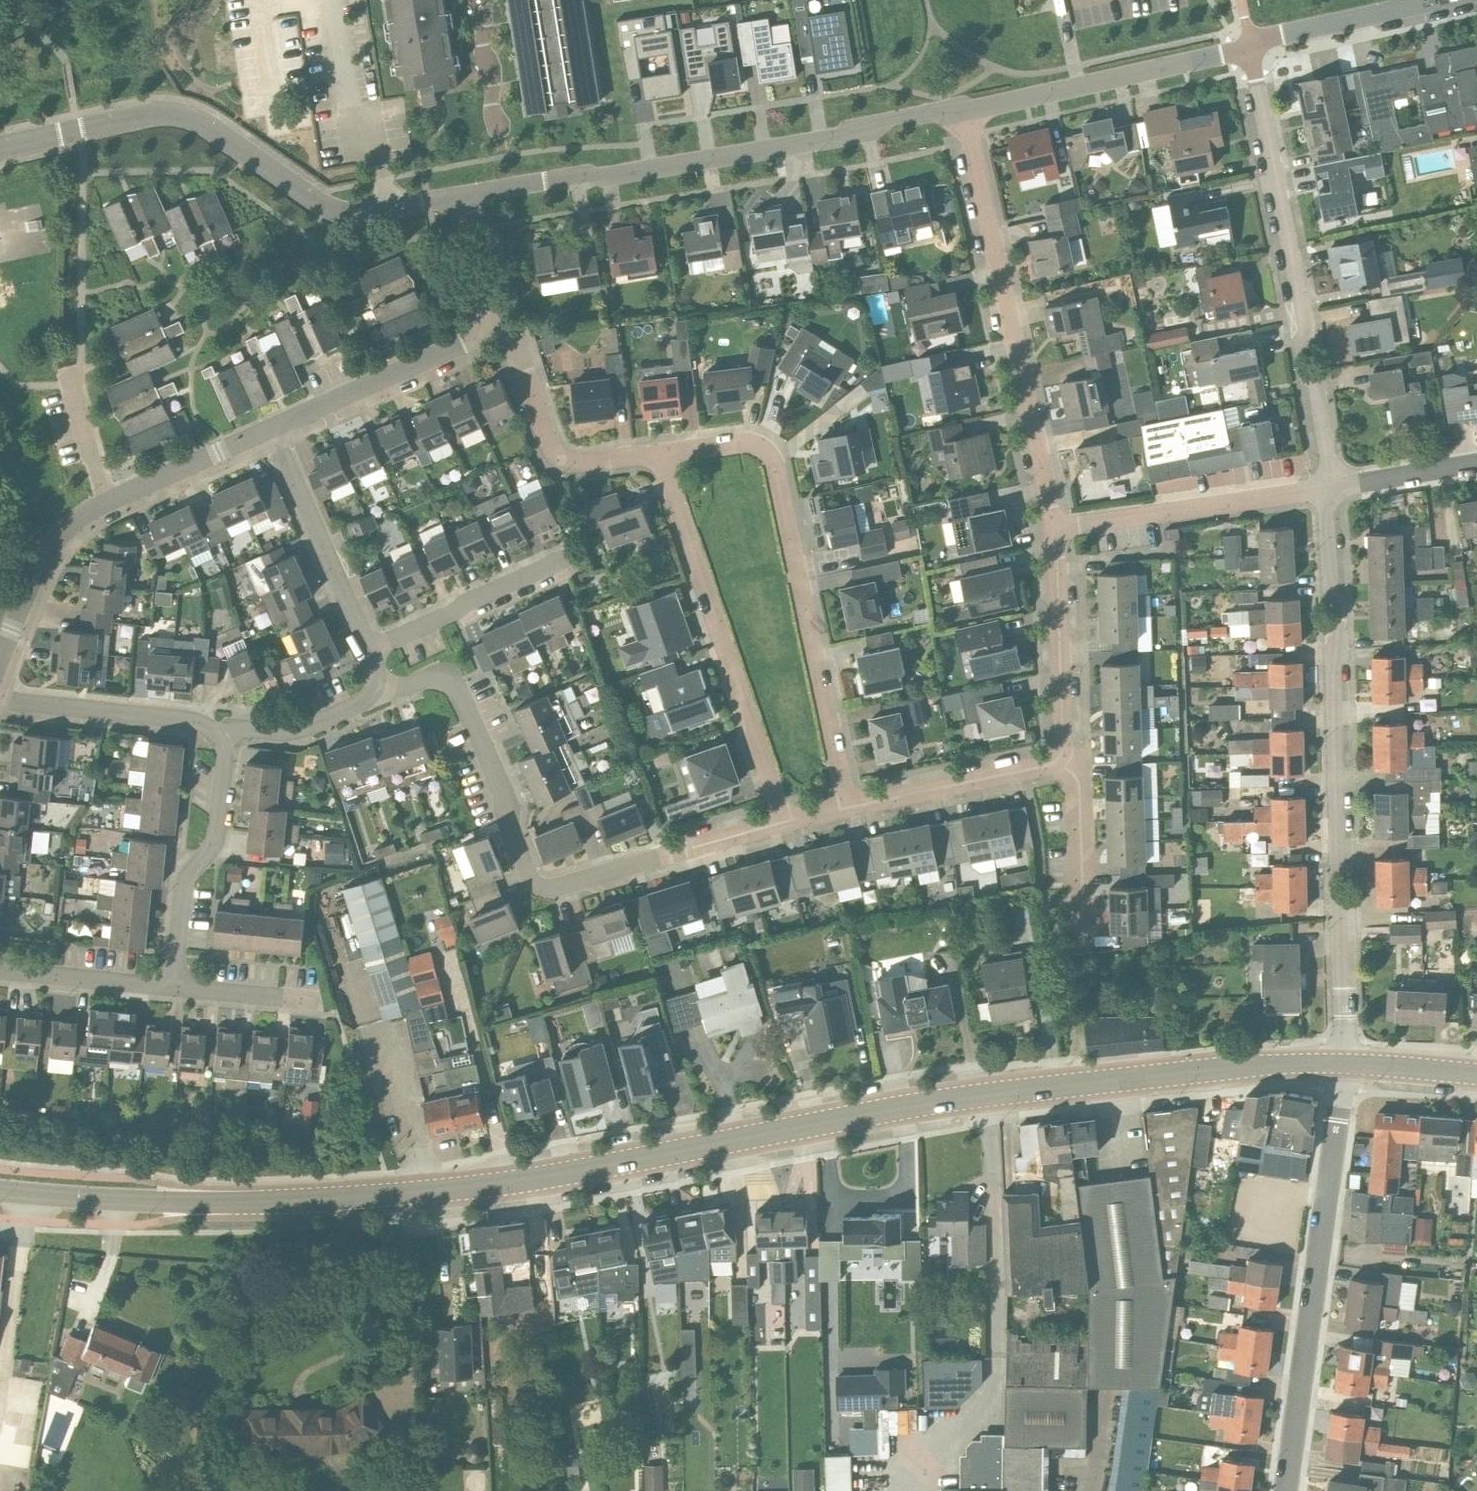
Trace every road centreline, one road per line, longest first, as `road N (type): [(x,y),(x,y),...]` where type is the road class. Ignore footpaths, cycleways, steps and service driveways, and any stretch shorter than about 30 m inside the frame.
road 1 (secondary): [(1345,1064),(973,1098),(467,1188),(212,1204),(0,1189)]
road 2 (residential): [(1345,1064),(1330,484)]
road 3 (residential): [(374,687),(409,688),(431,679),(456,690),(501,787),(508,828),(541,888),(785,824)]
road 4 (residential): [(460,204),(963,110)]
road 5 (residential): [(0,147),(160,111),(208,126),(362,223),(460,204)]
road 6 (residential): [(848,809),(774,465),(747,442),(658,454)]
road 7 (residential): [(1330,484),(1249,48)]
road 8 (residential): [(1286,1490),(1345,1064)]
road 9 (residential): [(1054,530),(963,110)]
road 10 (residential): [(785,824),(658,454)]
road 11 (residential): [(963,110),(1249,48)]
road 12 (residential): [(1054,530),(1330,484)]
road 13 (residential): [(658,454),(580,465),(559,461),(548,448),(517,351),(481,325)]
road 14 (residential): [(174,987),(184,886),(215,844),(226,760),(221,738)]
road 15 (residential): [(271,430),(370,649)]
road 16 (residential): [(481,325),(466,343),(271,430)]
road 17 (residential): [(1059,759),(1065,741),(1054,530)]
road 18 (residential): [(221,738),(189,719),(0,700)]
road 19 (residential): [(370,649),(573,556)]
road 20 (residential): [(848,809),(1059,759)]
road 21 (residential): [(1249,48),(1446,0)]
road 22 (residential): [(107,504),(57,540),(35,571),(0,658)]
road 23 (residential): [(1084,938),(1081,785),(1059,759)]
road 24 (residential): [(271,430),(107,504)]
road 25 (residential): [(174,987),(0,967)]
road 26 (residential): [(374,687),(365,702),(313,725),(221,738)]
road 27 (residential): [(1330,484),(1476,461)]
road 28 (residential): [(320,1001),(174,987)]
road 29 (secondary): [(1476,1074),(1345,1064)]
road 30 (residential): [(107,504),(73,384)]
road 31 (residential): [(460,204),(485,304),(481,325)]

